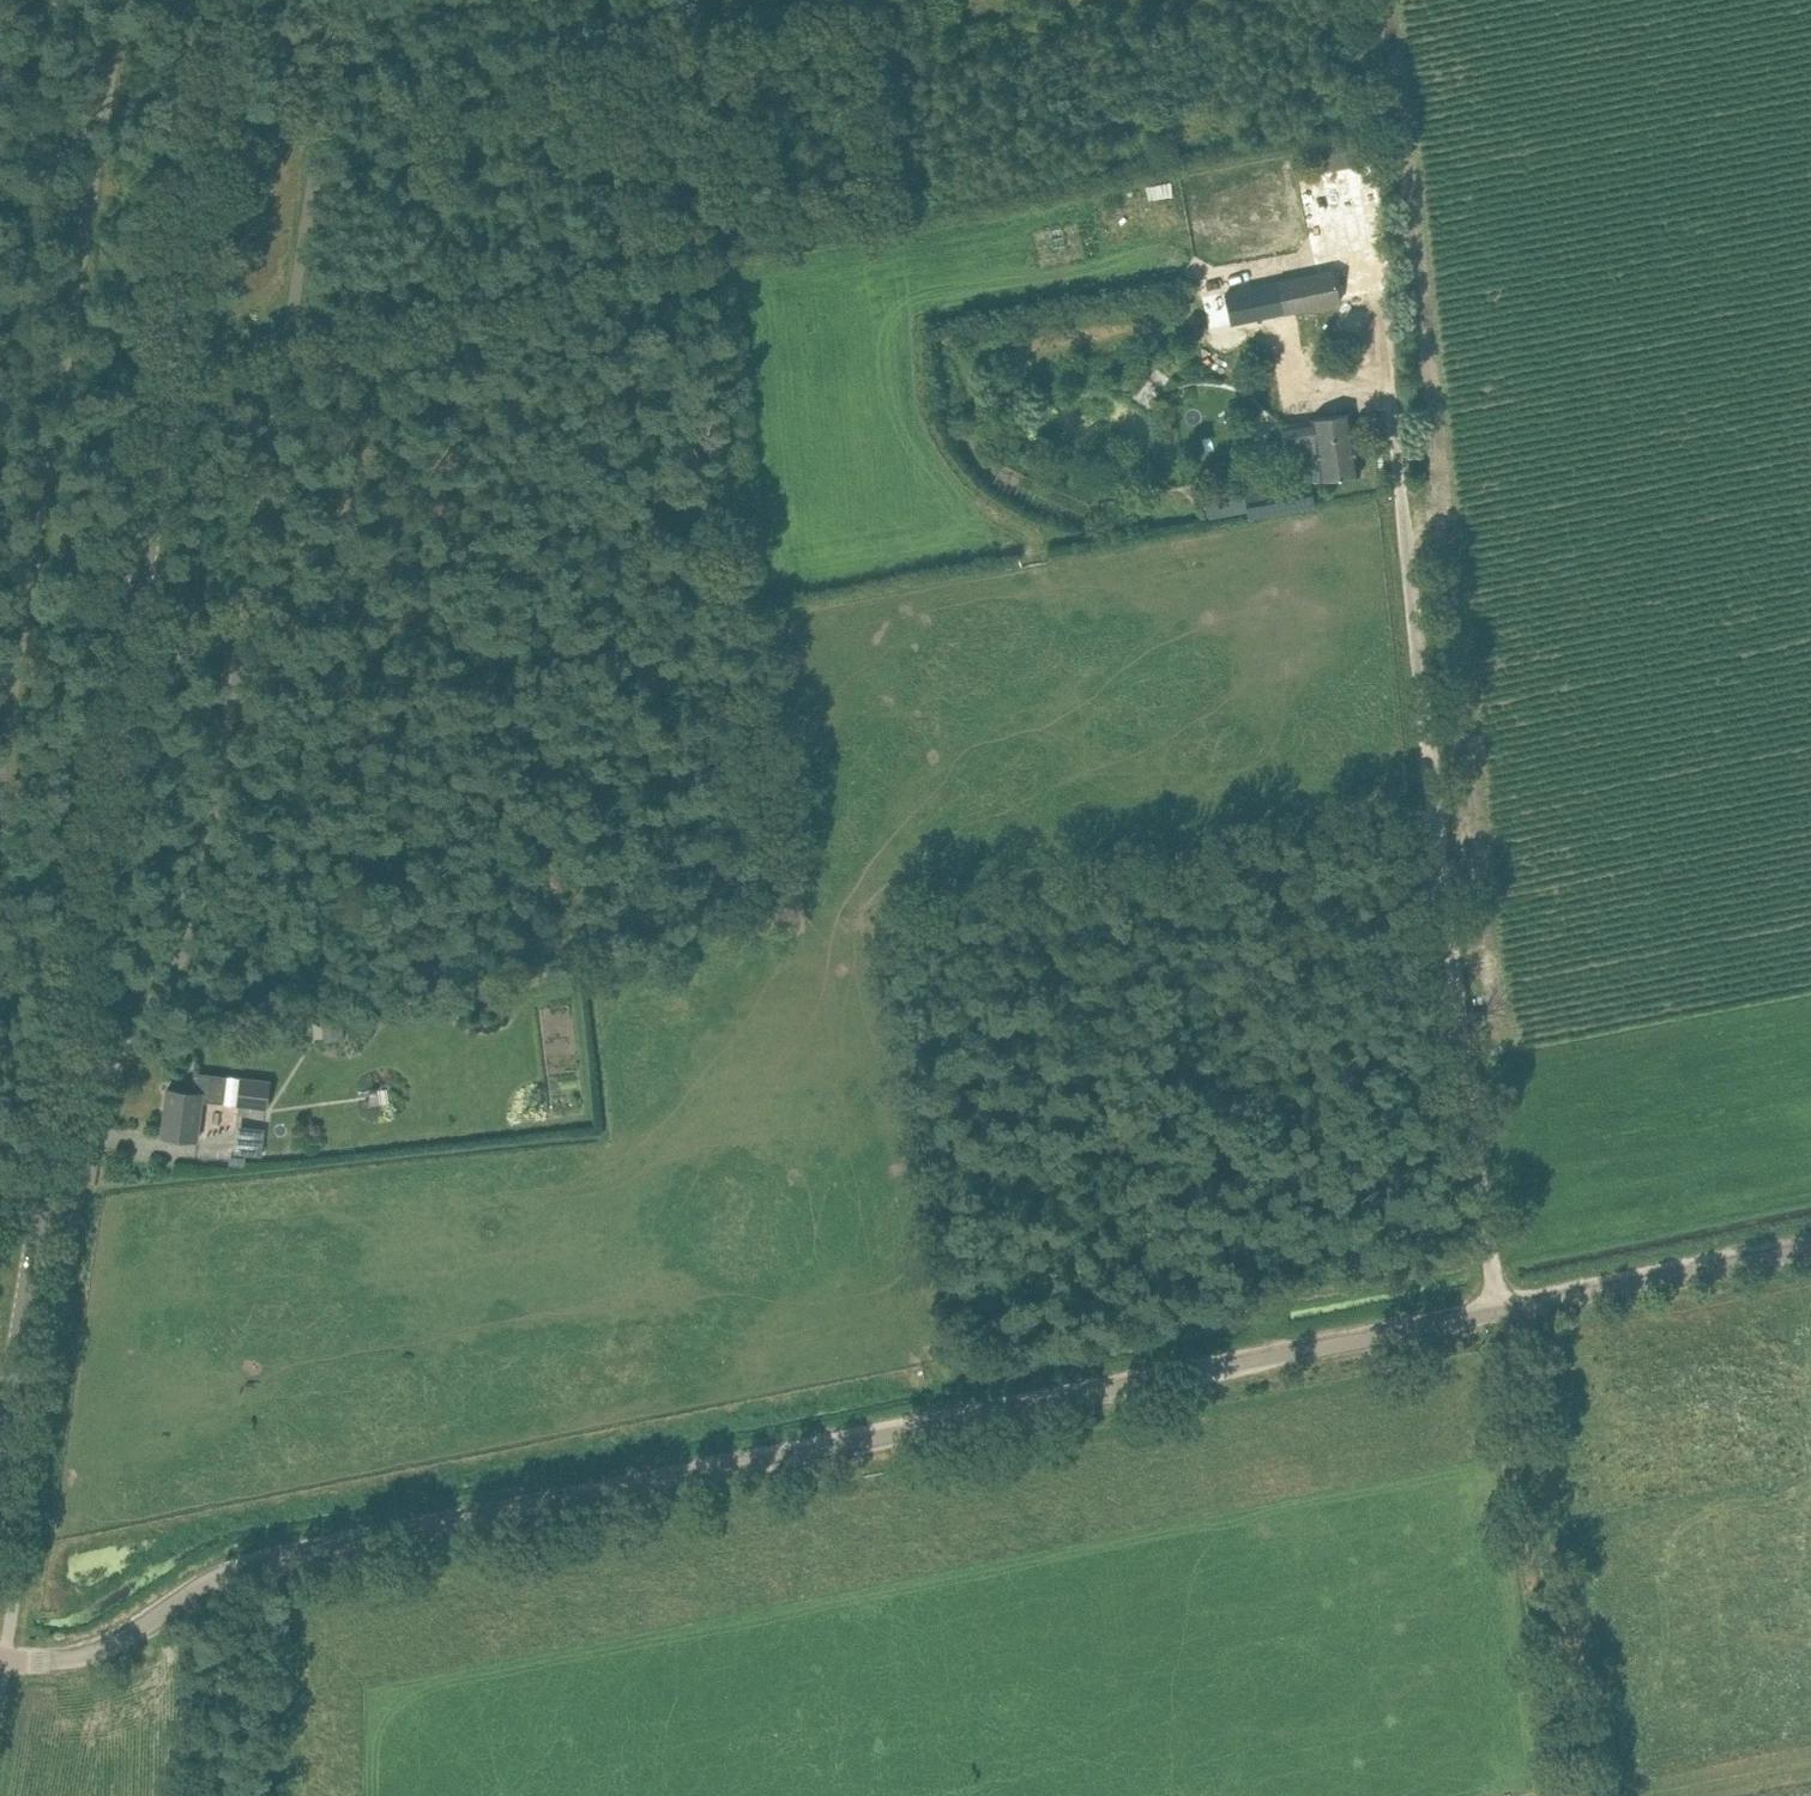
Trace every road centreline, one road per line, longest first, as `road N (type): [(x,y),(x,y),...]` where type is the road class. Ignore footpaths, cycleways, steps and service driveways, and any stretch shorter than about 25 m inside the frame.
road 1 (unclassified): [(0,1652),(41,1660),(101,1650),(218,1576),(259,1563),(1498,1311)]
road 2 (tertiary): [(0,1485),(232,0)]
road 3 (unclassified): [(1498,1311),(1384,480)]
road 4 (unclassified): [(1498,1311),(1810,1250)]

